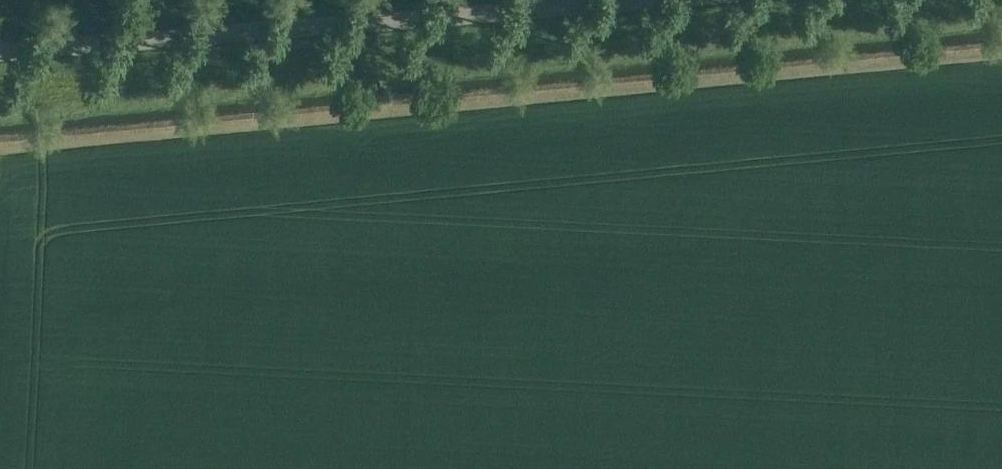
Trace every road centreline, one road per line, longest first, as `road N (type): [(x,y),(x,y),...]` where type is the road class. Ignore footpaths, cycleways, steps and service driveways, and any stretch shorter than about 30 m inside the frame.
road 1 (tertiary): [(0,52),(598,0)]

